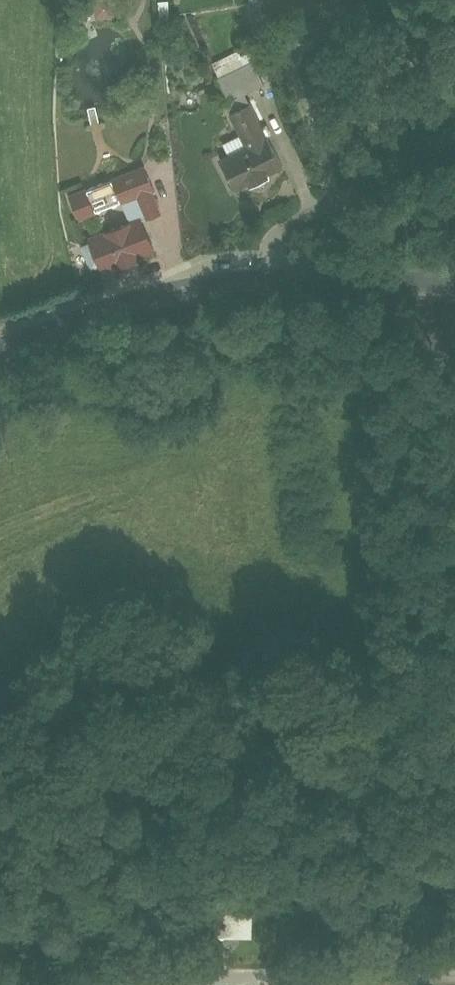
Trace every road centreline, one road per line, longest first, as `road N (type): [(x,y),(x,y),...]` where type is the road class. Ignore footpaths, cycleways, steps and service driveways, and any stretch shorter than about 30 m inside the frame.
road 1 (residential): [(0,356),(183,294),(269,284),(454,289)]

